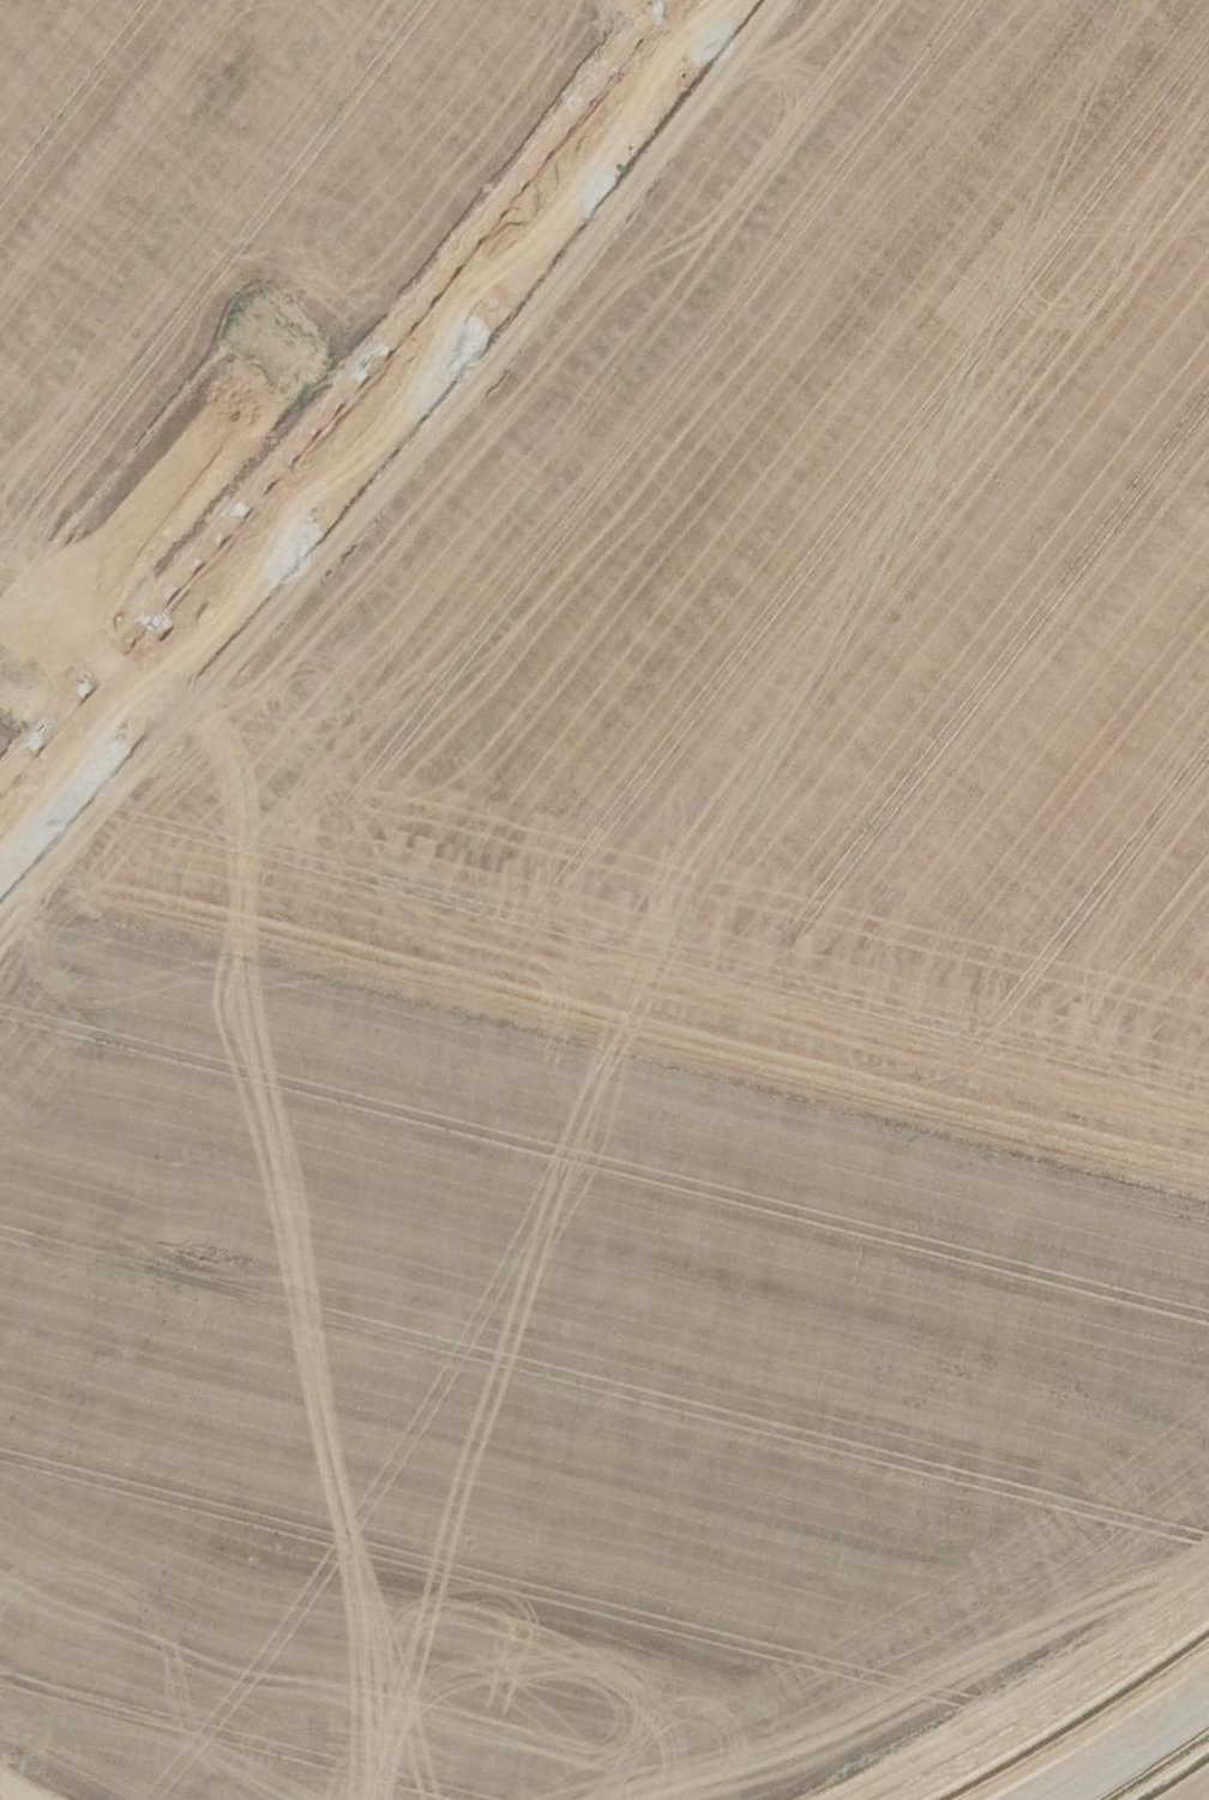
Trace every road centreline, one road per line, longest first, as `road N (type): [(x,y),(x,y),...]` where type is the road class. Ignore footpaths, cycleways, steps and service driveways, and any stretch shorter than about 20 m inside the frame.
road 1 (unknown): [(0,828),(387,395),(706,0)]
road 2 (secondary): [(1208,1688),(1063,1799)]

